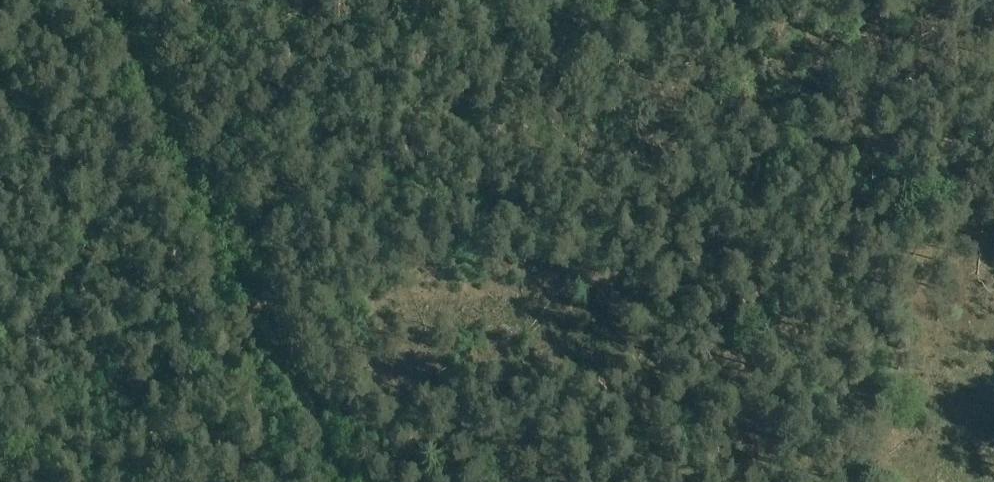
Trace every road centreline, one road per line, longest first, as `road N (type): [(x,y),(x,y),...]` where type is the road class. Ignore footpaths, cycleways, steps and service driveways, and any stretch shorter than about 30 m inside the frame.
road 1 (track): [(266,329),(126,52)]
road 2 (track): [(348,481),(266,329)]

